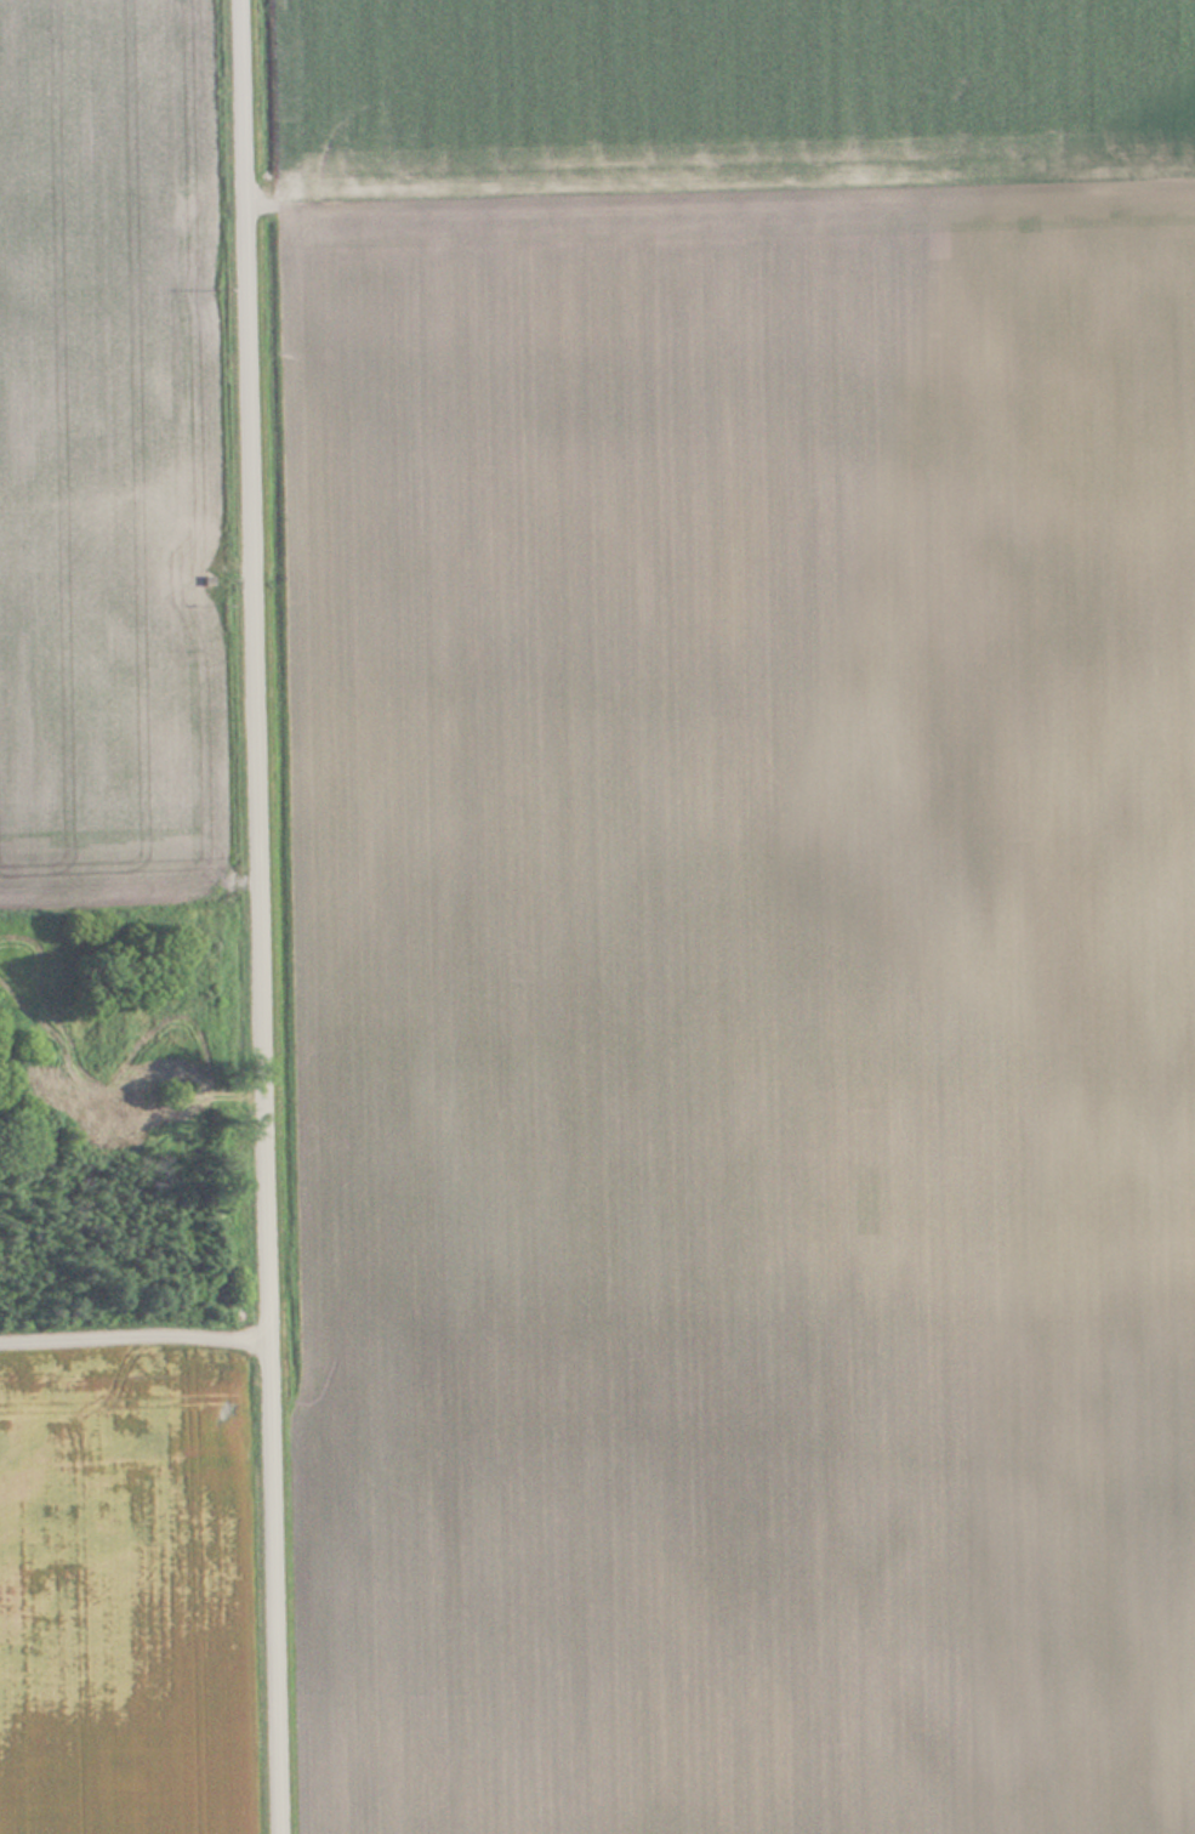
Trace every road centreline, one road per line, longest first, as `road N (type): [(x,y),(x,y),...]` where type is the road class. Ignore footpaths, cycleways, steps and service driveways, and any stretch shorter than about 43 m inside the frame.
road 1 (residential): [(286,1833),(246,0)]

